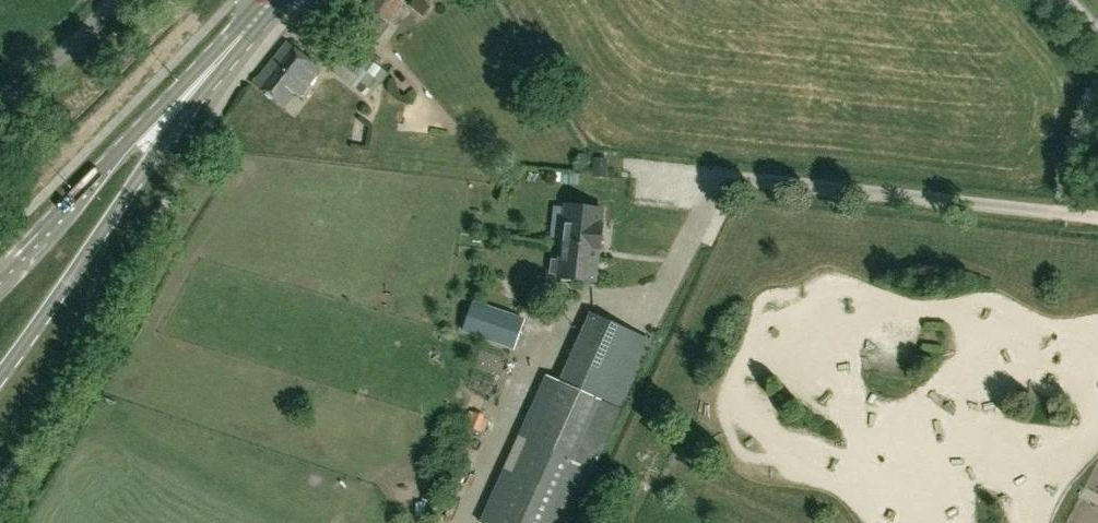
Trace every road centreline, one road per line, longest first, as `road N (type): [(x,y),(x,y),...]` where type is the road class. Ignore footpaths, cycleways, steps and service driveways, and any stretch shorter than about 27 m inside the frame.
road 1 (secondary): [(0,376),(229,48)]
road 2 (secondary): [(229,48),(0,274)]
road 3 (unclassified): [(113,0),(24,91),(0,103)]

